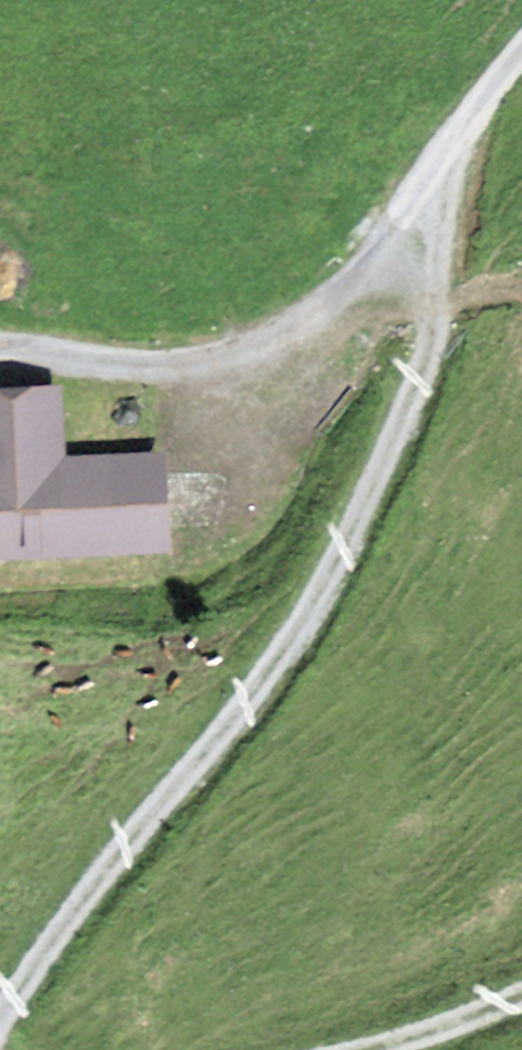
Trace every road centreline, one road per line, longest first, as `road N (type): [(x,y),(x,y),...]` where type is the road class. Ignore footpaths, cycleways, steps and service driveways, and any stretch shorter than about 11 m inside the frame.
road 1 (track): [(429,196),(407,380),(276,647),(6,989),(0,1011)]
road 2 (track): [(521,52),(380,272),(250,362),(0,364)]
road 3 (track): [(372,1049),(521,991)]

